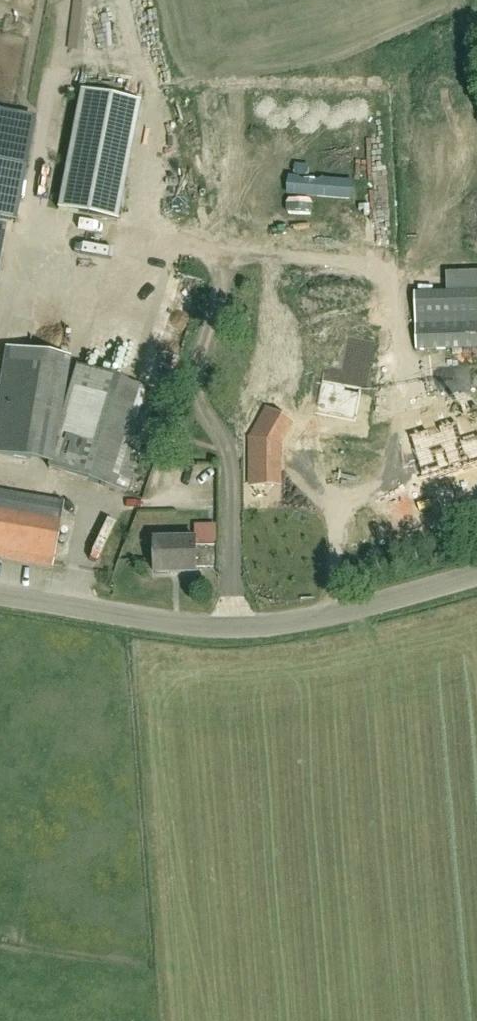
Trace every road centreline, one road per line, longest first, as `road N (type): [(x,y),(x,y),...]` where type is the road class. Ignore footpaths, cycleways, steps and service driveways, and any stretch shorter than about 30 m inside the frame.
road 1 (unclassified): [(0,596),(218,627),(339,613),(476,574)]

